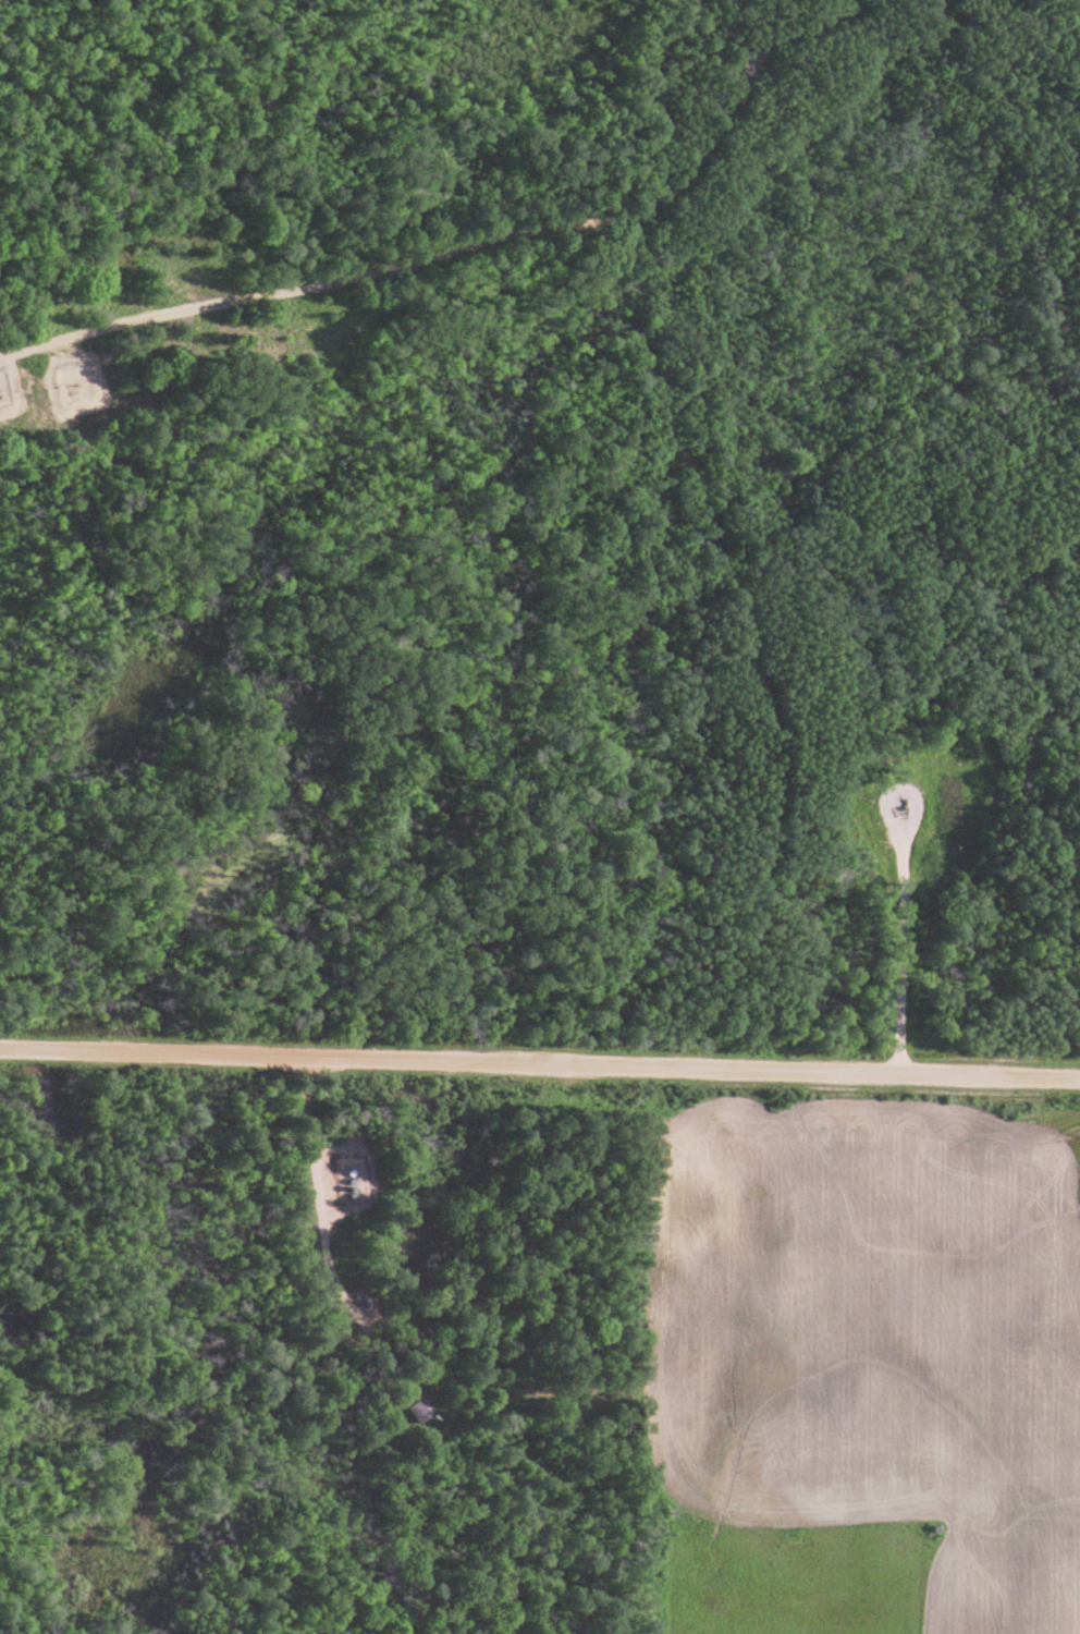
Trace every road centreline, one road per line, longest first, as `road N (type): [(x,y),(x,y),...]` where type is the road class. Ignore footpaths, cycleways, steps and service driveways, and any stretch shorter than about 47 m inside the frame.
road 1 (residential): [(1079,1085),(0,1050)]

